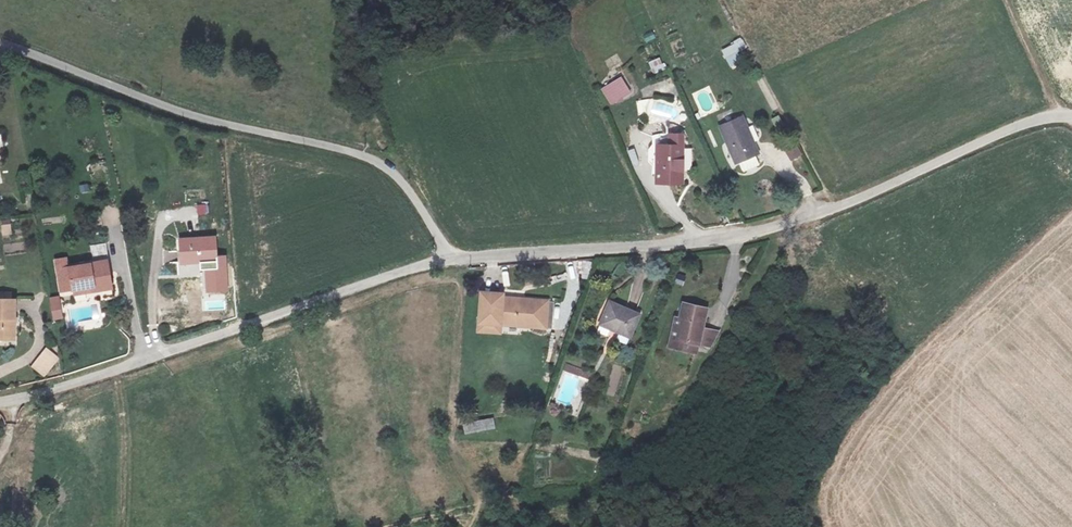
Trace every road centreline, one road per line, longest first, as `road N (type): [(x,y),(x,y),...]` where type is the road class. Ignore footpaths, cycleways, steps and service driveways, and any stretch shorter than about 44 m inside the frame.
road 1 (unclassified): [(1071,116),(1036,119),(753,235),(452,259)]
road 2 (unclassified): [(452,259),(382,164),(164,108),(0,42)]
road 3 (unclassified): [(452,259),(0,403)]
road 4 (track): [(1071,125),(1009,0)]

